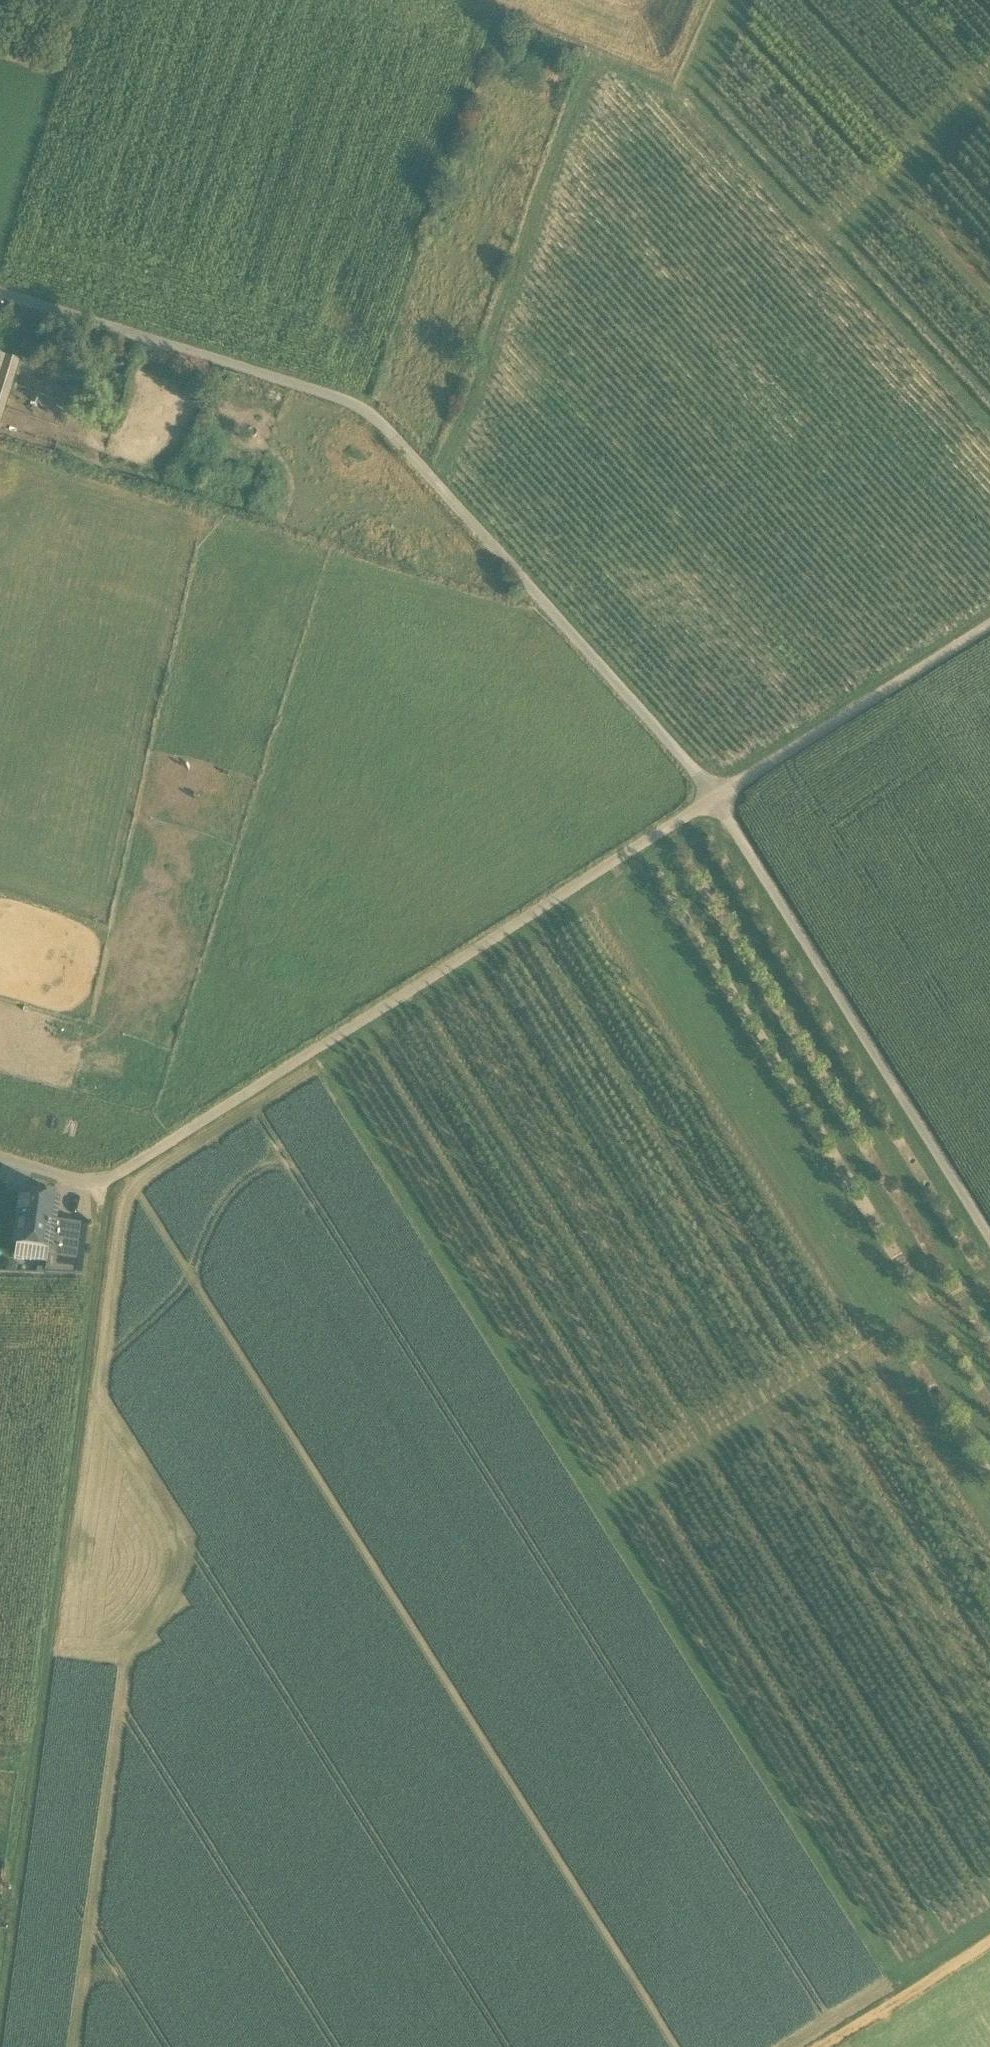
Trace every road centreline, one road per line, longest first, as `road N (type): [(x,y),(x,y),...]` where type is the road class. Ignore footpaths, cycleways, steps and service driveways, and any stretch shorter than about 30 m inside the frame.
road 1 (track): [(0,297),(374,414),(716,797)]
road 2 (track): [(102,1188),(0,1952)]
road 3 (track): [(102,1188),(716,797)]
road 4 (track): [(716,797),(989,1235)]
road 5 (track): [(716,797),(989,626)]
road 6 (track): [(824,2046),(989,1943)]

